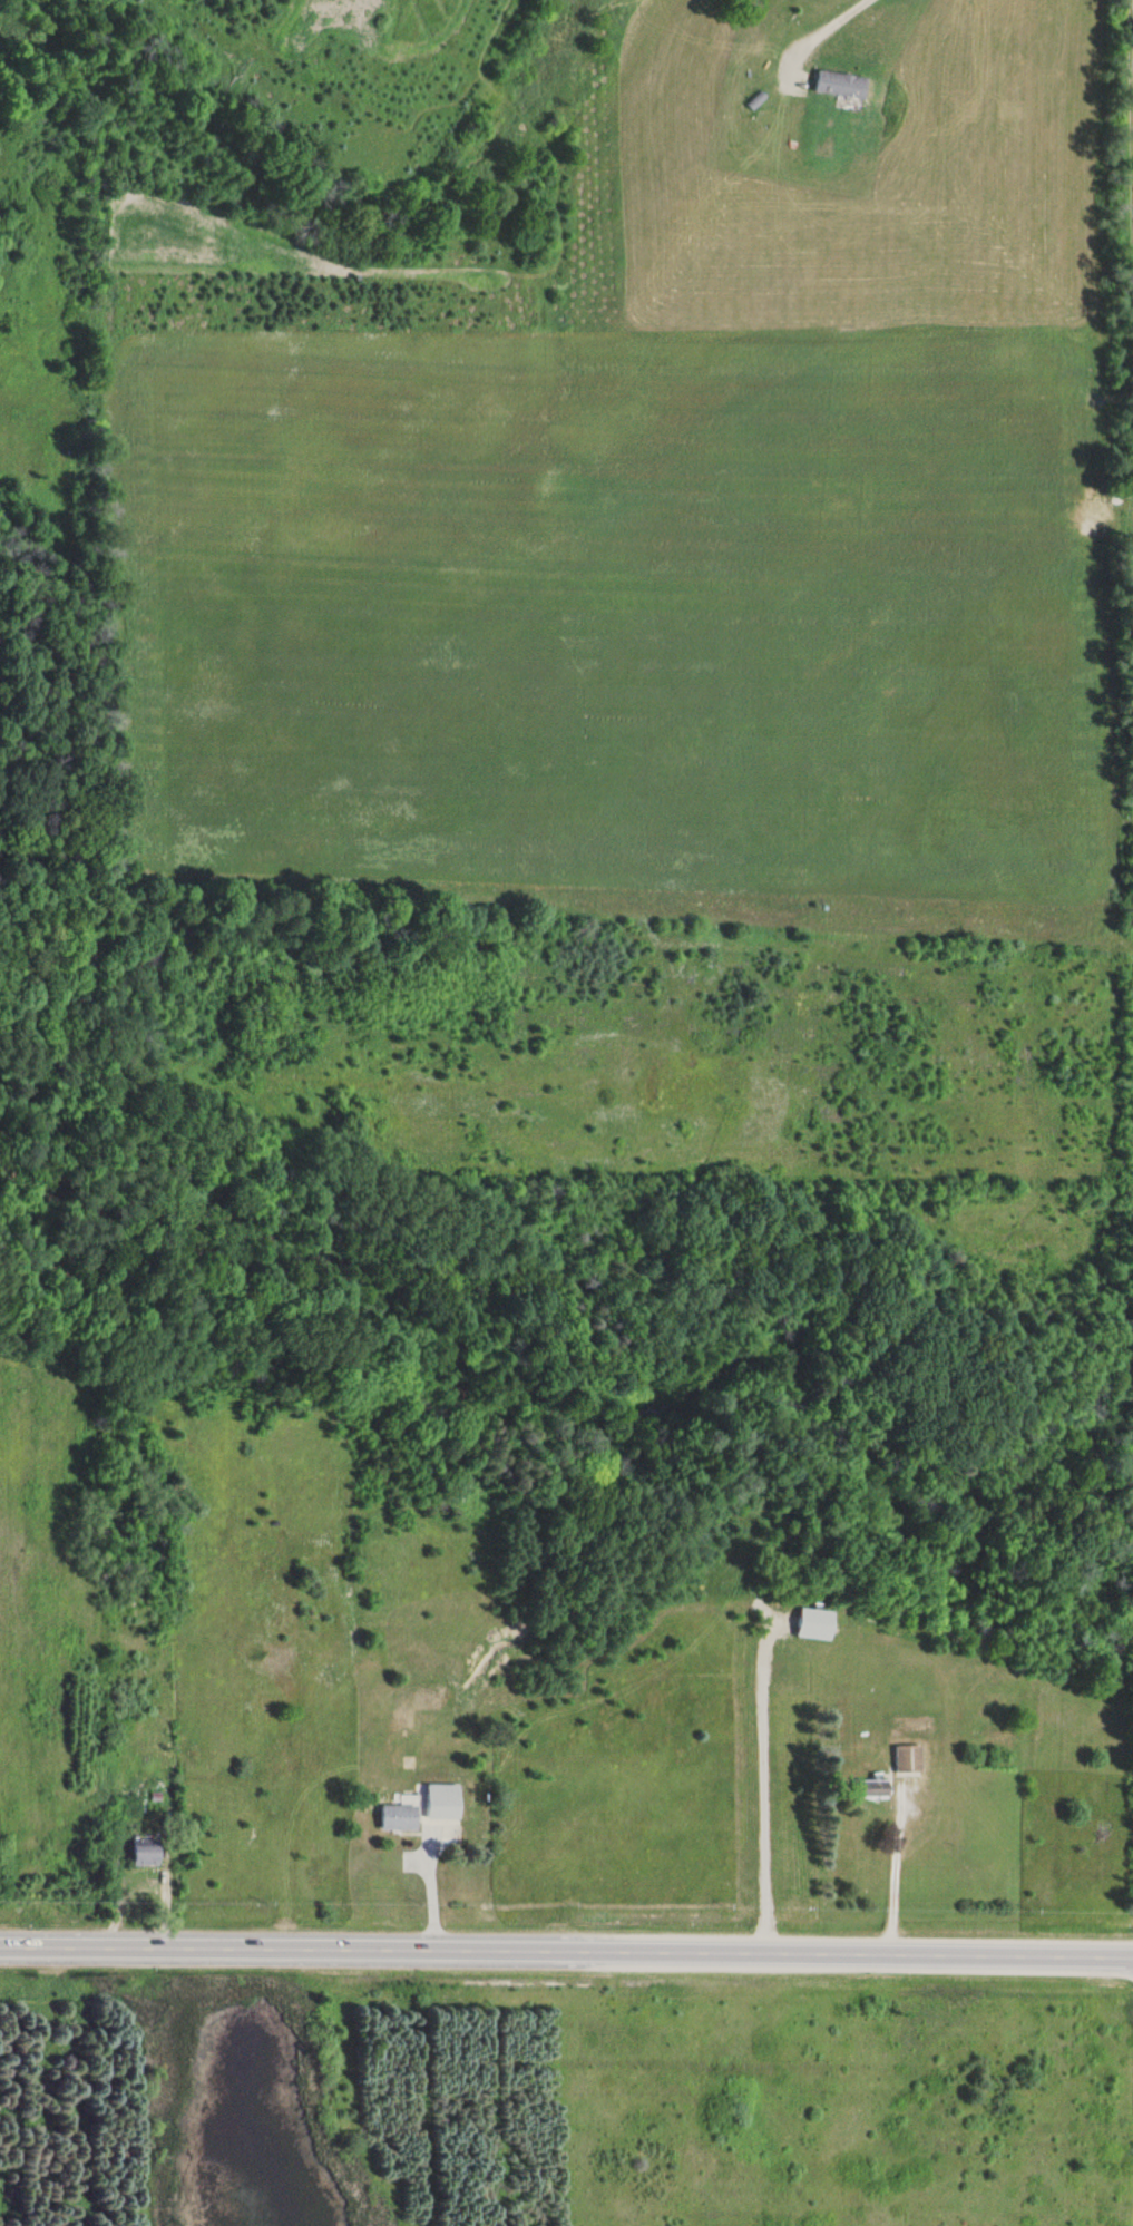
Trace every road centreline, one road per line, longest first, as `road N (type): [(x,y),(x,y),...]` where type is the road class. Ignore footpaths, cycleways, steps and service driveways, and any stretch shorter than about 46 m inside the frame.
road 1 (primary): [(1132,1957),(0,1945)]
road 2 (residential): [(1132,459),(1126,0)]

